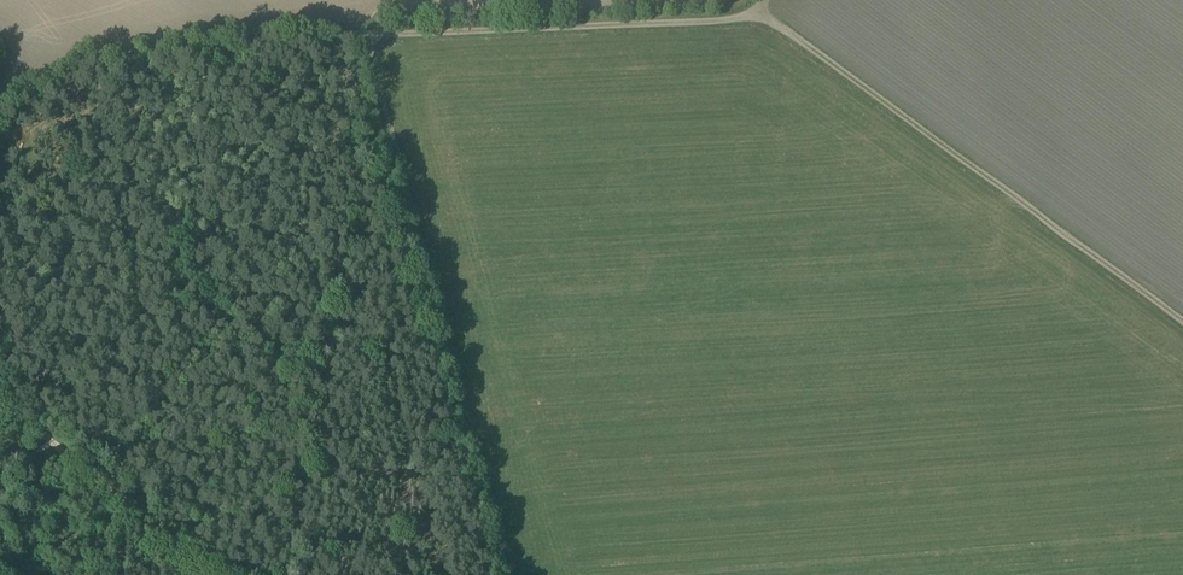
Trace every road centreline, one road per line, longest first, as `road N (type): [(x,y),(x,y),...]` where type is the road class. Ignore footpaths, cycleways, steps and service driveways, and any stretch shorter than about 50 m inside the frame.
road 1 (track): [(358,34),(511,574)]
road 2 (track): [(1182,323),(758,13)]
road 3 (track): [(758,13),(358,34)]
road 4 (track): [(358,34),(171,44),(36,81),(0,109)]
road 5 (track): [(204,574),(0,400)]

